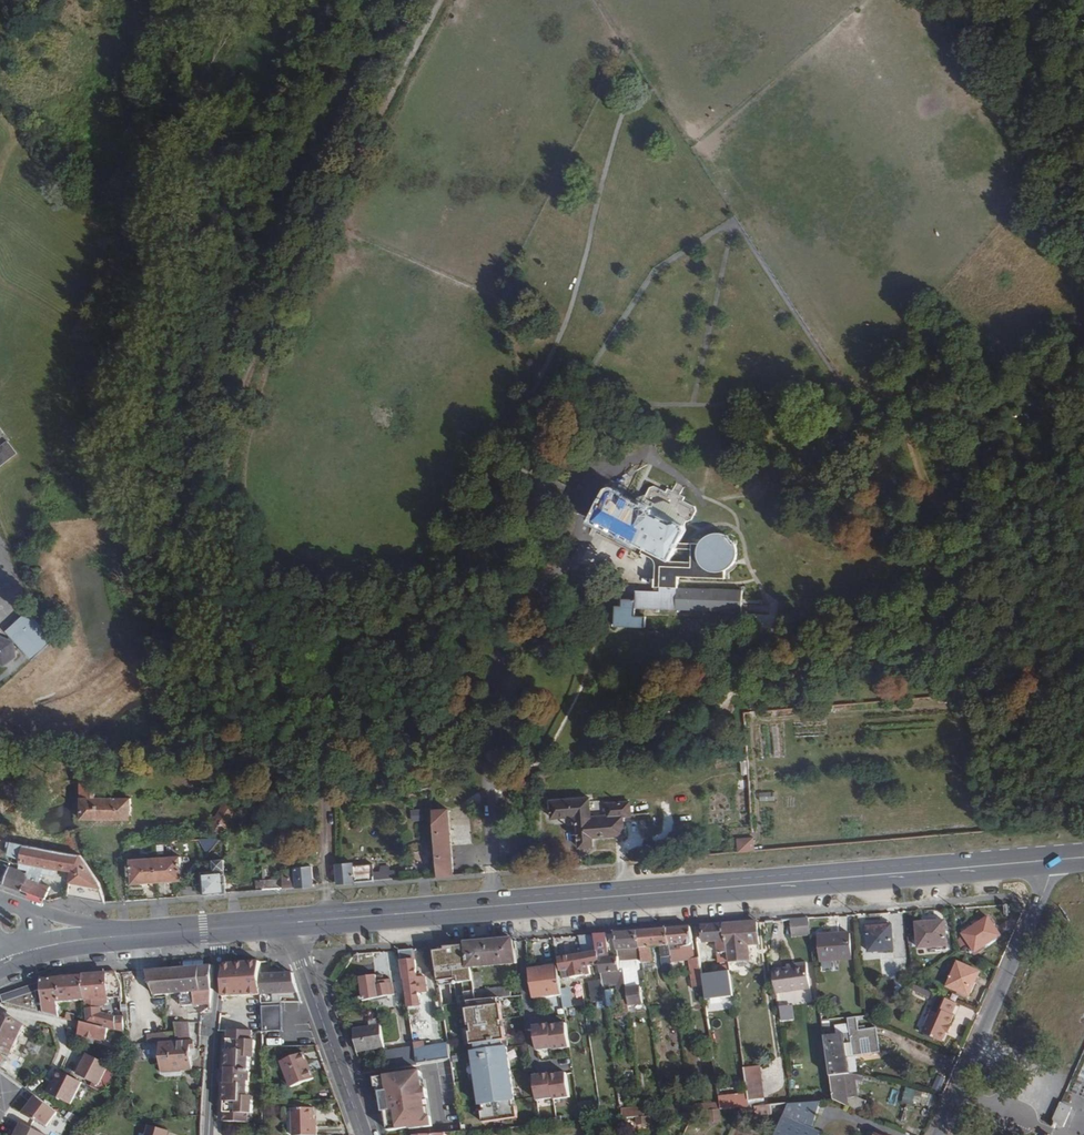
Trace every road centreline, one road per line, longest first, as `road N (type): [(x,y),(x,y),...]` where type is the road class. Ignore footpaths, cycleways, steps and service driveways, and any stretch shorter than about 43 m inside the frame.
road 1 (primary): [(290,923),(1056,860)]
road 2 (residential): [(1056,860),(939,1134)]
road 3 (track): [(1019,198),(844,400)]
road 4 (secondary): [(363,1134),(290,923)]
road 5 (residential): [(220,928),(209,1134)]
road 6 (track): [(240,568),(415,566)]

